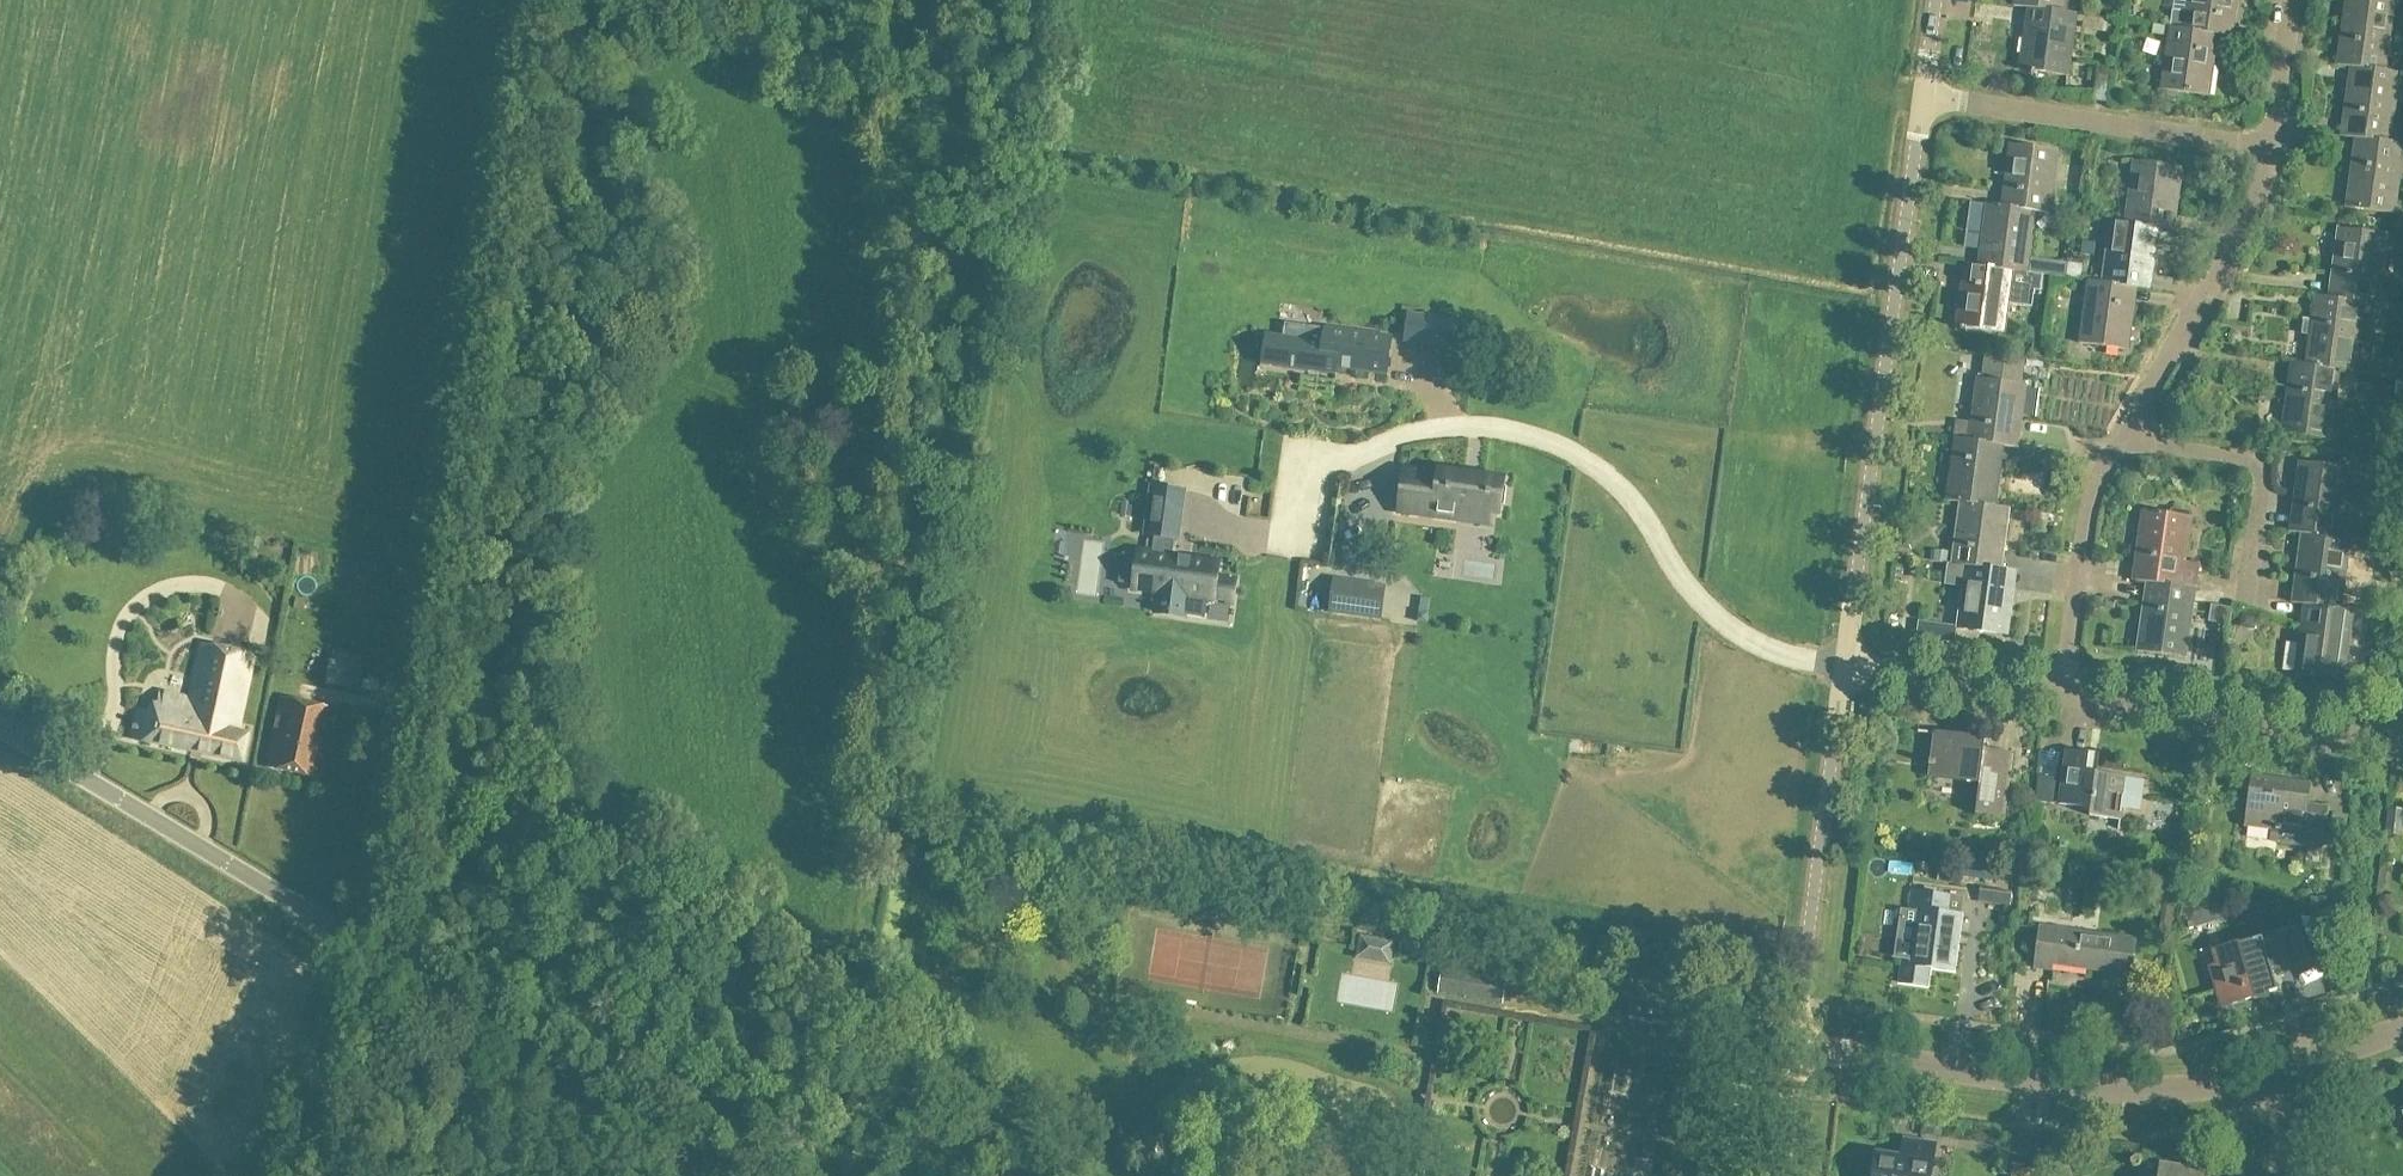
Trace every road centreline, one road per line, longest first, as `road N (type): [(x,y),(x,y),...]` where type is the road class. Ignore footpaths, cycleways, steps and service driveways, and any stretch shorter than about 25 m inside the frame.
road 1 (unclassified): [(741,1175),(0,725)]
road 2 (tertiary): [(1848,667),(1925,94)]
road 3 (residential): [(1799,1044),(2101,1087),(2191,1089),(2272,1072)]
road 4 (tertiary): [(1799,1044),(1848,667)]
road 5 (residential): [(2273,144),(1925,94)]
road 6 (residential): [(2402,742),(2063,694)]
road 7 (residential): [(2124,438),(2244,247),(2273,144)]
road 8 (residential): [(2063,694),(2093,488),(2124,438)]
road 9 (residential): [(2245,586),(2263,466),(2124,438)]
road 10 (residential): [(2063,694),(1848,667)]
road 11 (residential): [(2273,144),(2295,0)]
road 12 (residential): [(2272,1072),(2402,1028)]
road 13 (tertiary): [(1781,1175),(1799,1044)]

